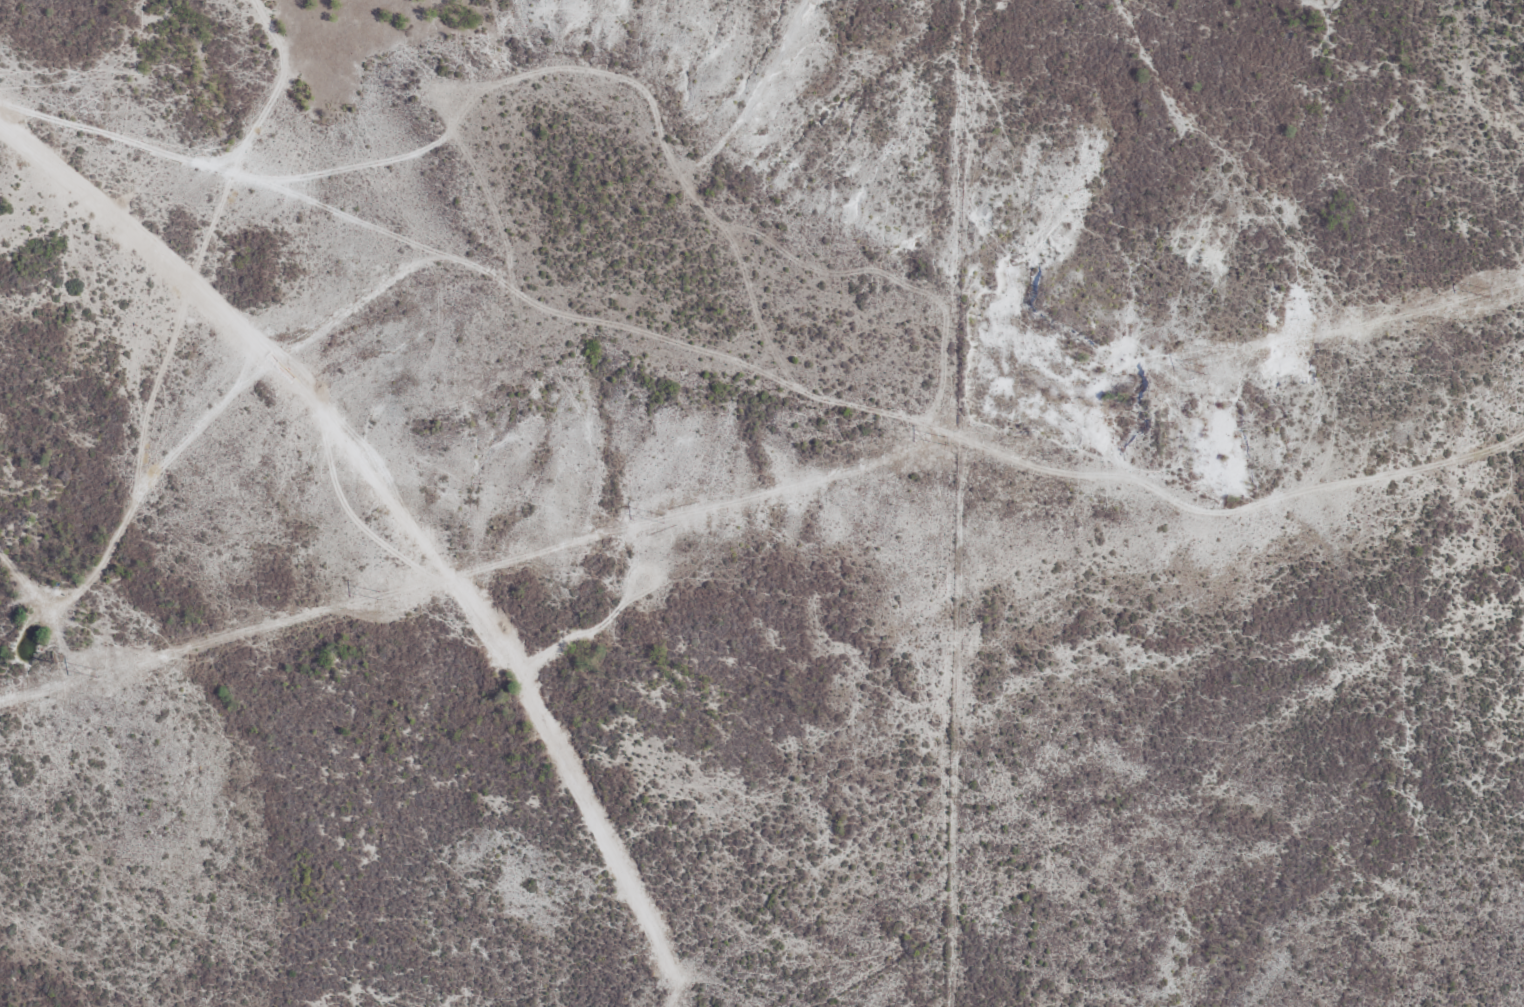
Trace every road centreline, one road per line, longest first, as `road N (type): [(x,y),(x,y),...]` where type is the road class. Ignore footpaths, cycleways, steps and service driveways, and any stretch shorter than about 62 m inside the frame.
road 1 (track): [(285,351),(413,269),(462,260),(538,305),(630,324),(1035,466),(1192,505),(1310,500),(1449,467),(1523,427)]
road 2 (track): [(0,645),(86,591),(165,468),(288,354),(0,111)]

